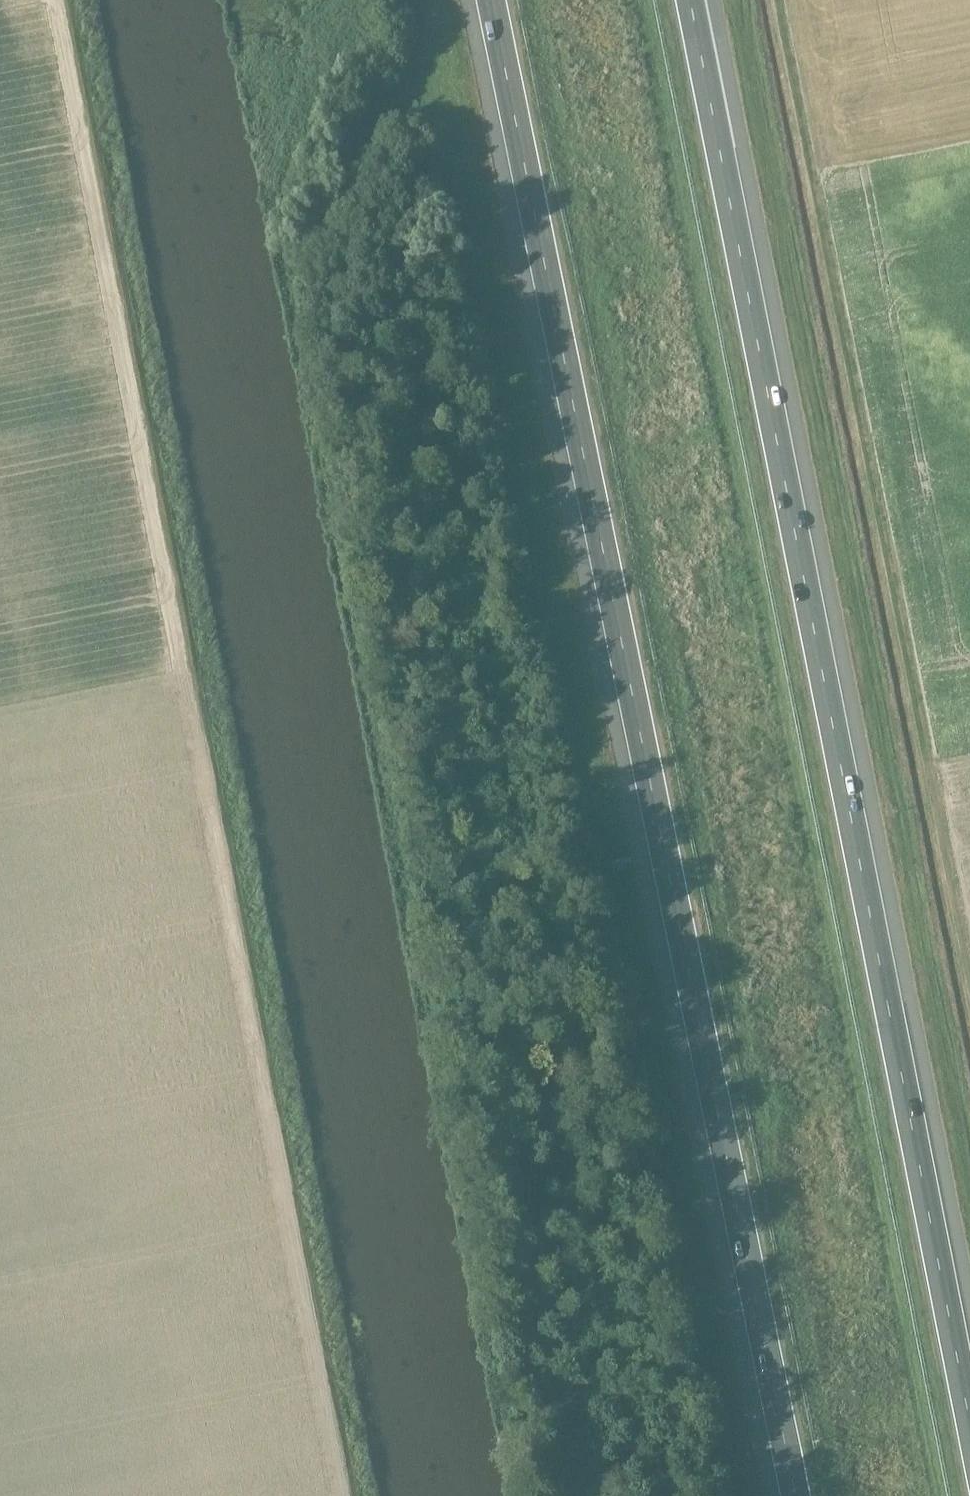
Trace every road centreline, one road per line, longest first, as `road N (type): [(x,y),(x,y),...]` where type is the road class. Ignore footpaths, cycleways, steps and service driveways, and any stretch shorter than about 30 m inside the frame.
road 1 (motorway): [(492,0),(796,1495)]
road 2 (motorway): [(969,1424),(690,0)]

